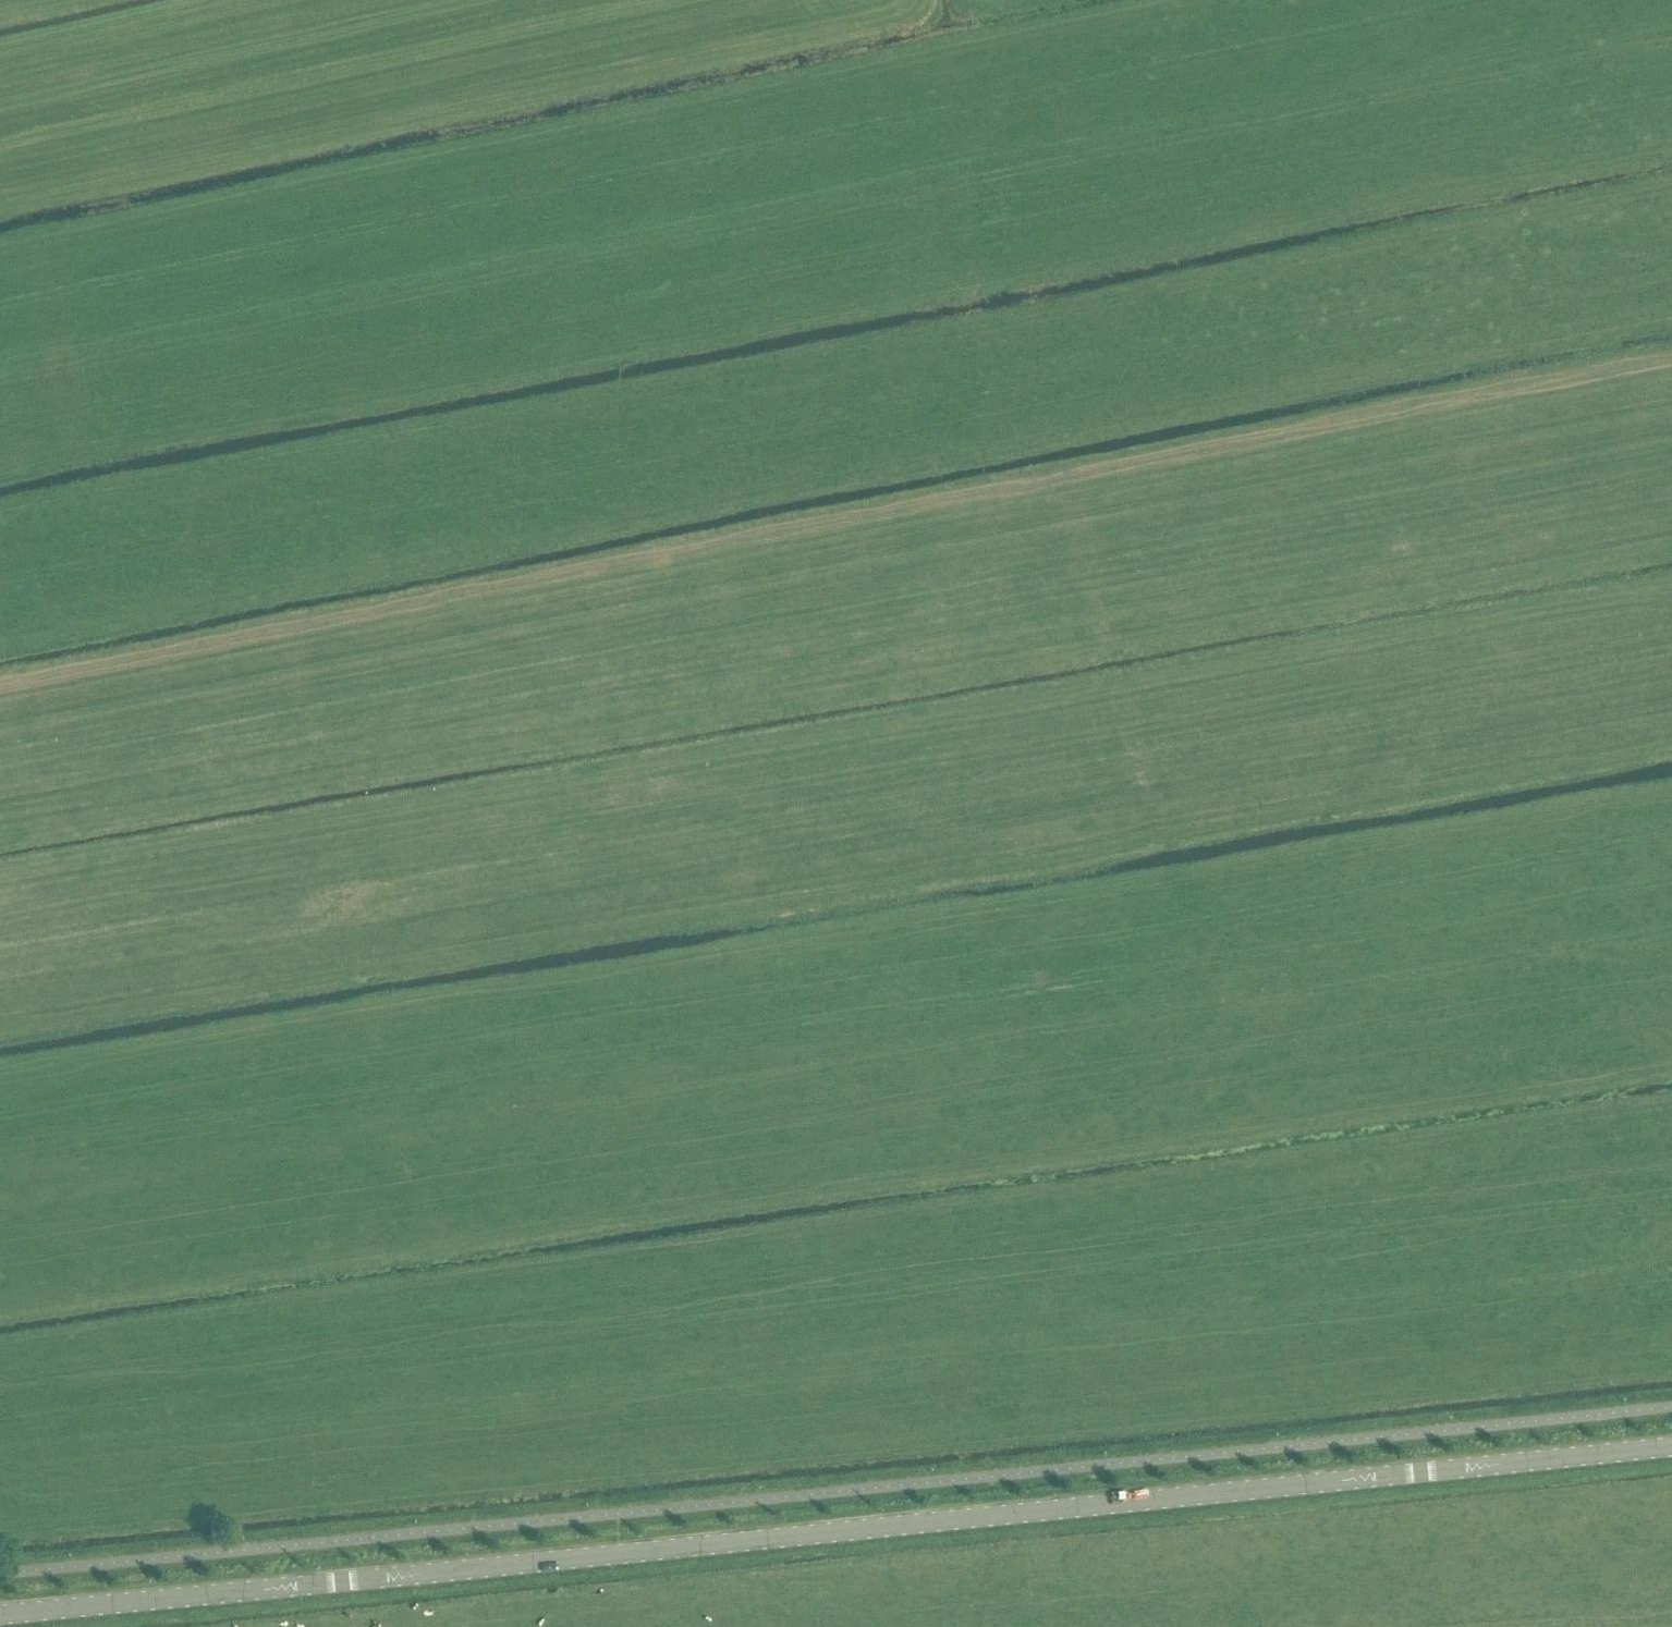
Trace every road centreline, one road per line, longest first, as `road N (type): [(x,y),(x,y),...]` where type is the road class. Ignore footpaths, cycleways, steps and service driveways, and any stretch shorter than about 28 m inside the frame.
road 1 (unclassified): [(0,1614),(1671,1447)]

